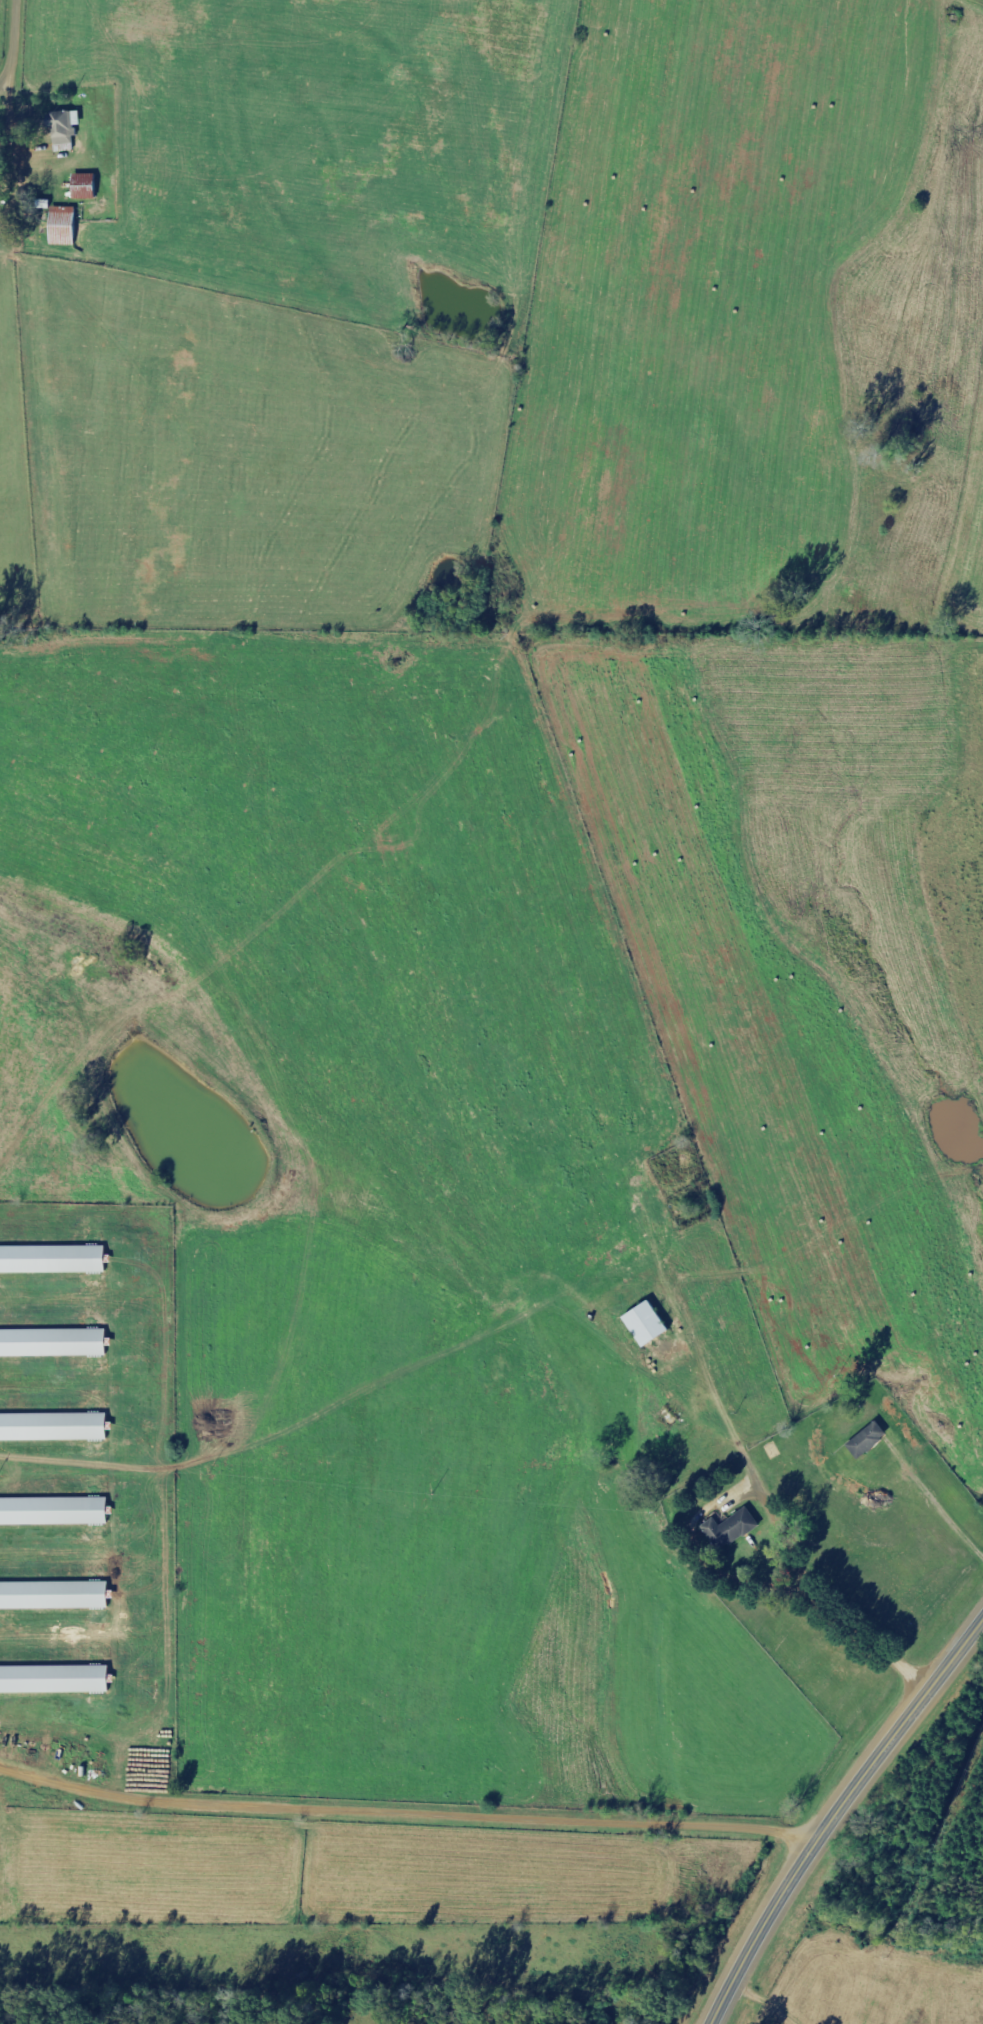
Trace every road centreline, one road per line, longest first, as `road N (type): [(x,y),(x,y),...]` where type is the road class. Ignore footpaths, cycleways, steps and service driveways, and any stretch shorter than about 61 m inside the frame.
road 1 (secondary): [(712,2023),(811,1847),(982,1618)]
road 2 (residential): [(0,127),(27,77),(30,0)]

